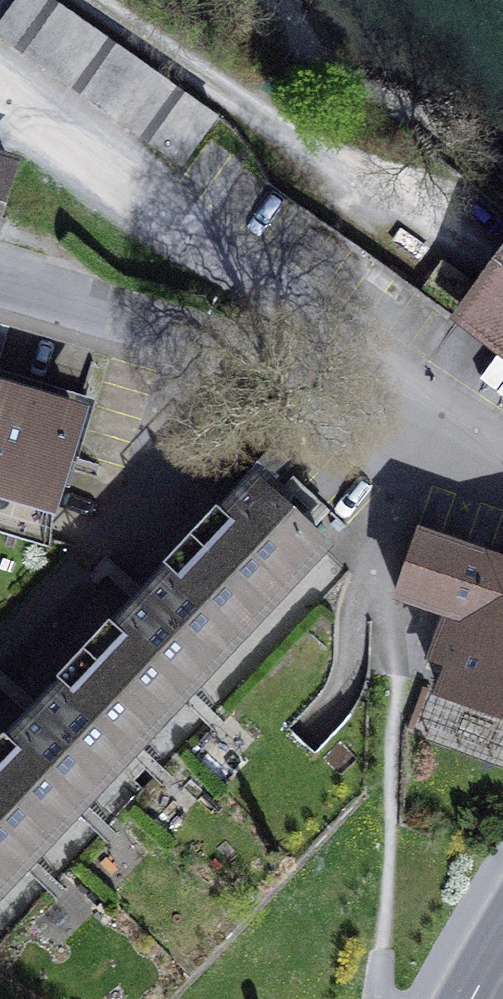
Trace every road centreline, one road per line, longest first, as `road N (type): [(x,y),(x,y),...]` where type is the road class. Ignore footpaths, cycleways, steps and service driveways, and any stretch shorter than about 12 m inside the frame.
road 1 (residential): [(0,87),(67,149),(409,387)]
road 2 (residential): [(212,351),(0,285)]
road 3 (residential): [(409,387),(212,351)]
road 4 (residential): [(212,351),(184,445),(155,489)]

